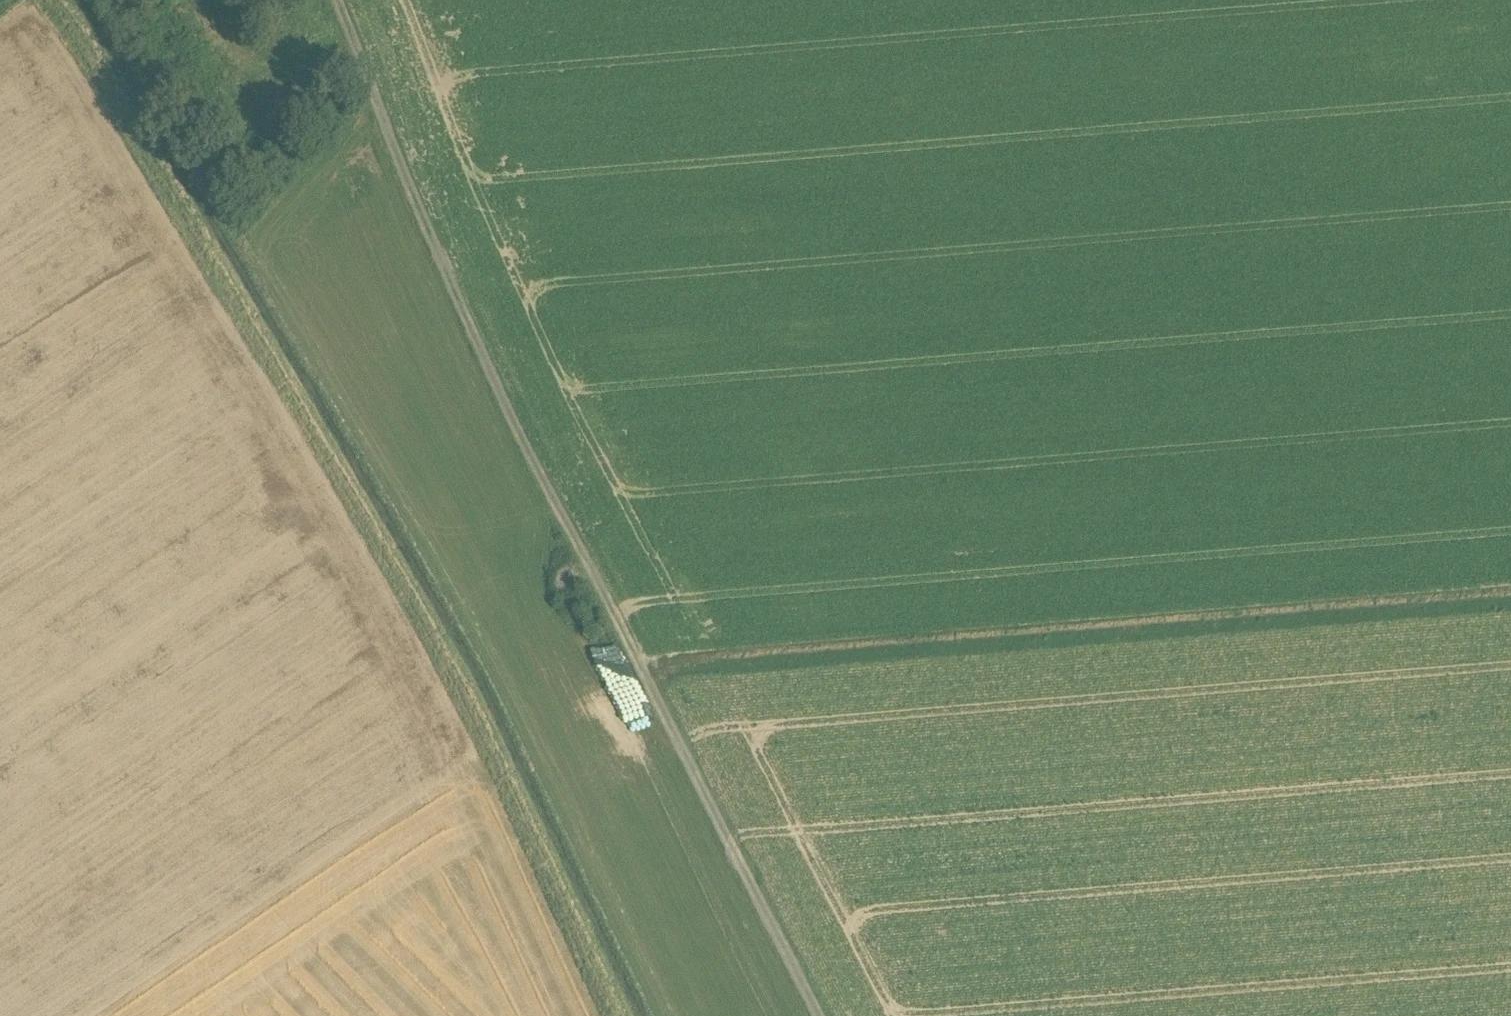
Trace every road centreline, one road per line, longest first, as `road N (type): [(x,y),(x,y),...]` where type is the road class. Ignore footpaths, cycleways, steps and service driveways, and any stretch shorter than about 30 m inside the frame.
road 1 (track): [(816,1015),(495,379),(344,0)]

